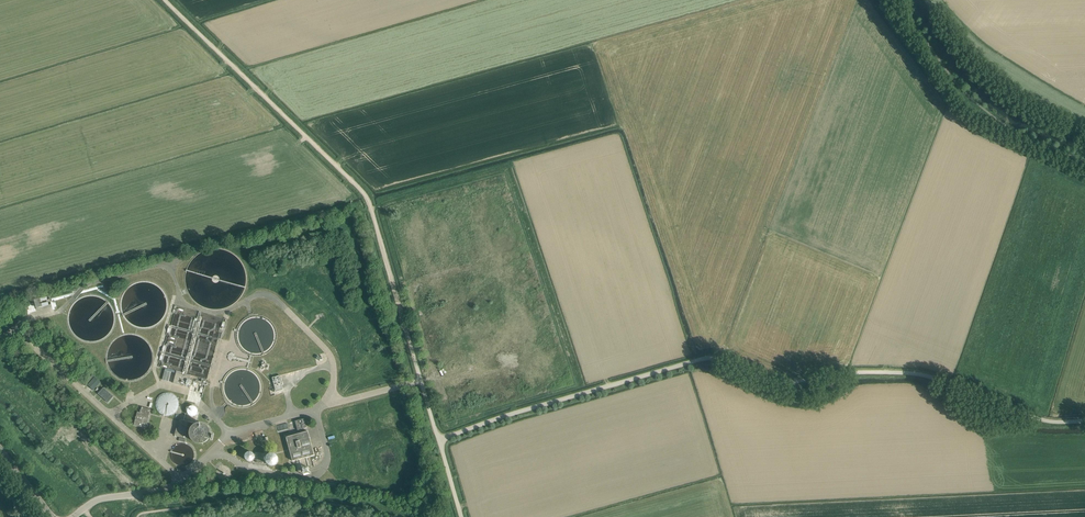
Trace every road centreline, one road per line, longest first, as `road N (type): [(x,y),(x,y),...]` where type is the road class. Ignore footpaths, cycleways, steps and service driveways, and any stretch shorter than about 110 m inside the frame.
road 1 (unclassified): [(438,436),(717,353),(783,378),(912,371),(959,381),(1039,422),(1084,422)]
road 2 (unclassified): [(438,436),(361,185),(169,0)]

